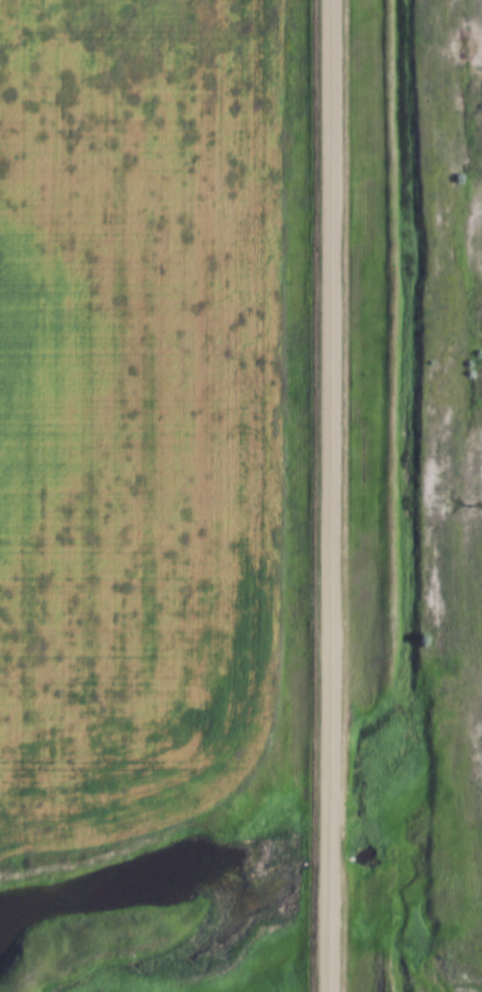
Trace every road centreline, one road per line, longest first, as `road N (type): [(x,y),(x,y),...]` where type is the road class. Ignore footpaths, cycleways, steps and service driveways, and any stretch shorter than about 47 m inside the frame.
road 1 (tertiary): [(330,991),(332,0)]
road 2 (track): [(466,0),(467,49),(457,79),(469,161),(458,185),(455,242),(470,291),(461,563),(465,652),(481,686)]

